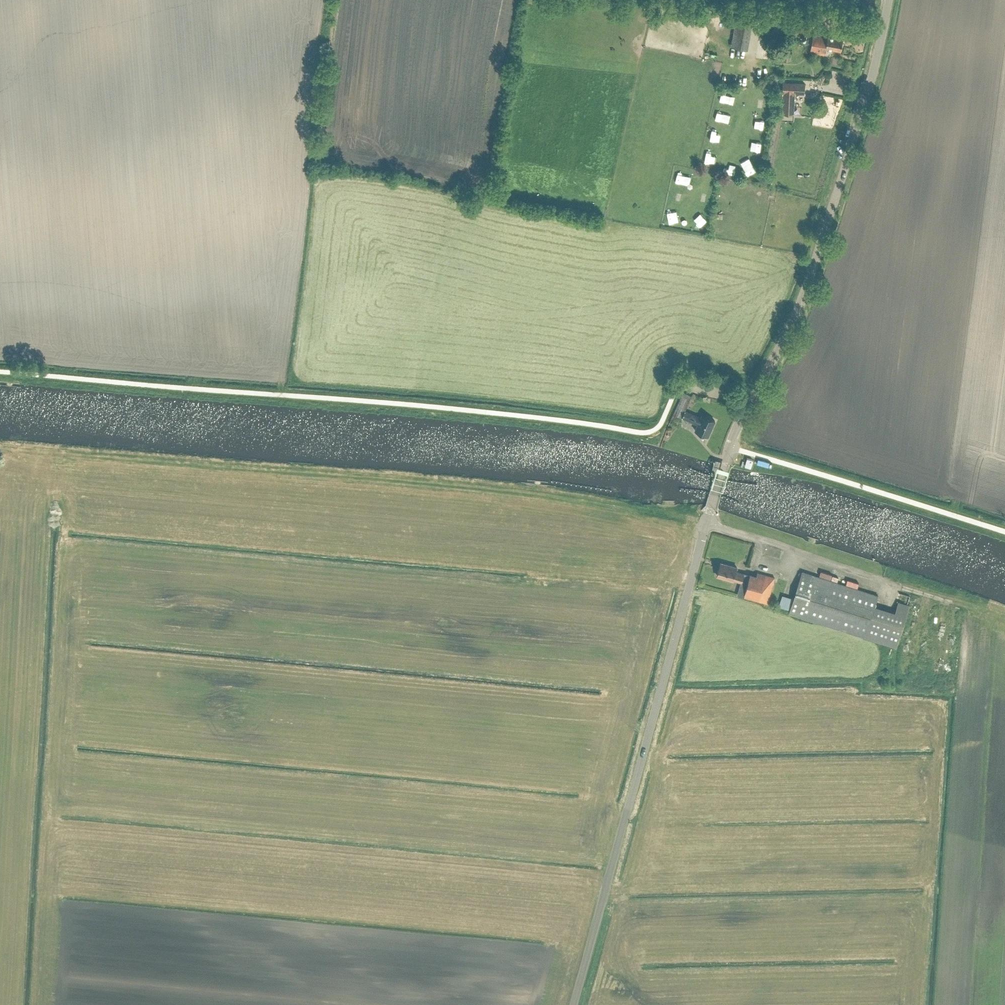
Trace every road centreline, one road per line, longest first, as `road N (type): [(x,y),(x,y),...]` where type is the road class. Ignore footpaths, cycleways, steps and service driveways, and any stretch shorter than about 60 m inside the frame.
road 1 (track): [(0,447),(504,489),(706,523)]
road 2 (unclassified): [(574,1004),(723,465),(750,401)]
road 3 (unclassified): [(750,401),(810,274),(888,0)]

